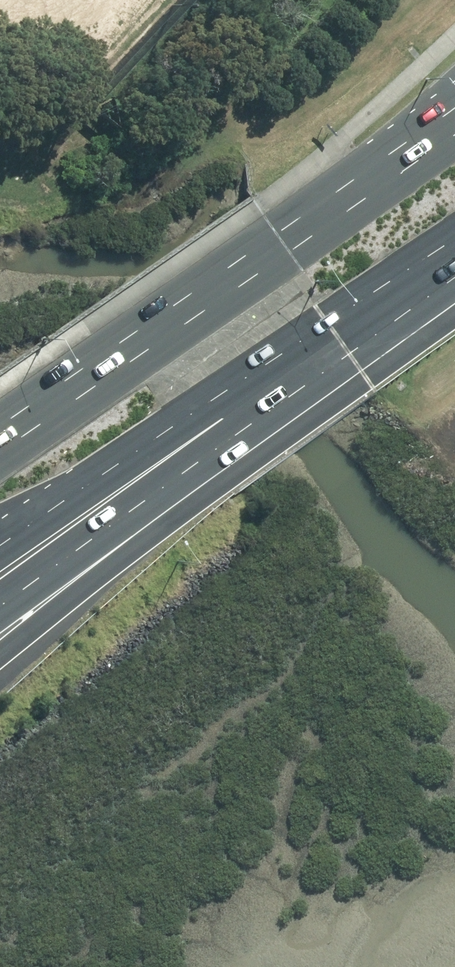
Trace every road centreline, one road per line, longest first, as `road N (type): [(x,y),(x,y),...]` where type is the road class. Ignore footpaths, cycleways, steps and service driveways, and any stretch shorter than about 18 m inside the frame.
road 1 (primary): [(0,449),(454,134)]
road 2 (motorway): [(293,373),(200,455),(0,603)]
road 3 (primary): [(293,373),(175,421),(0,536)]
road 4 (primary): [(454,261),(293,373)]

